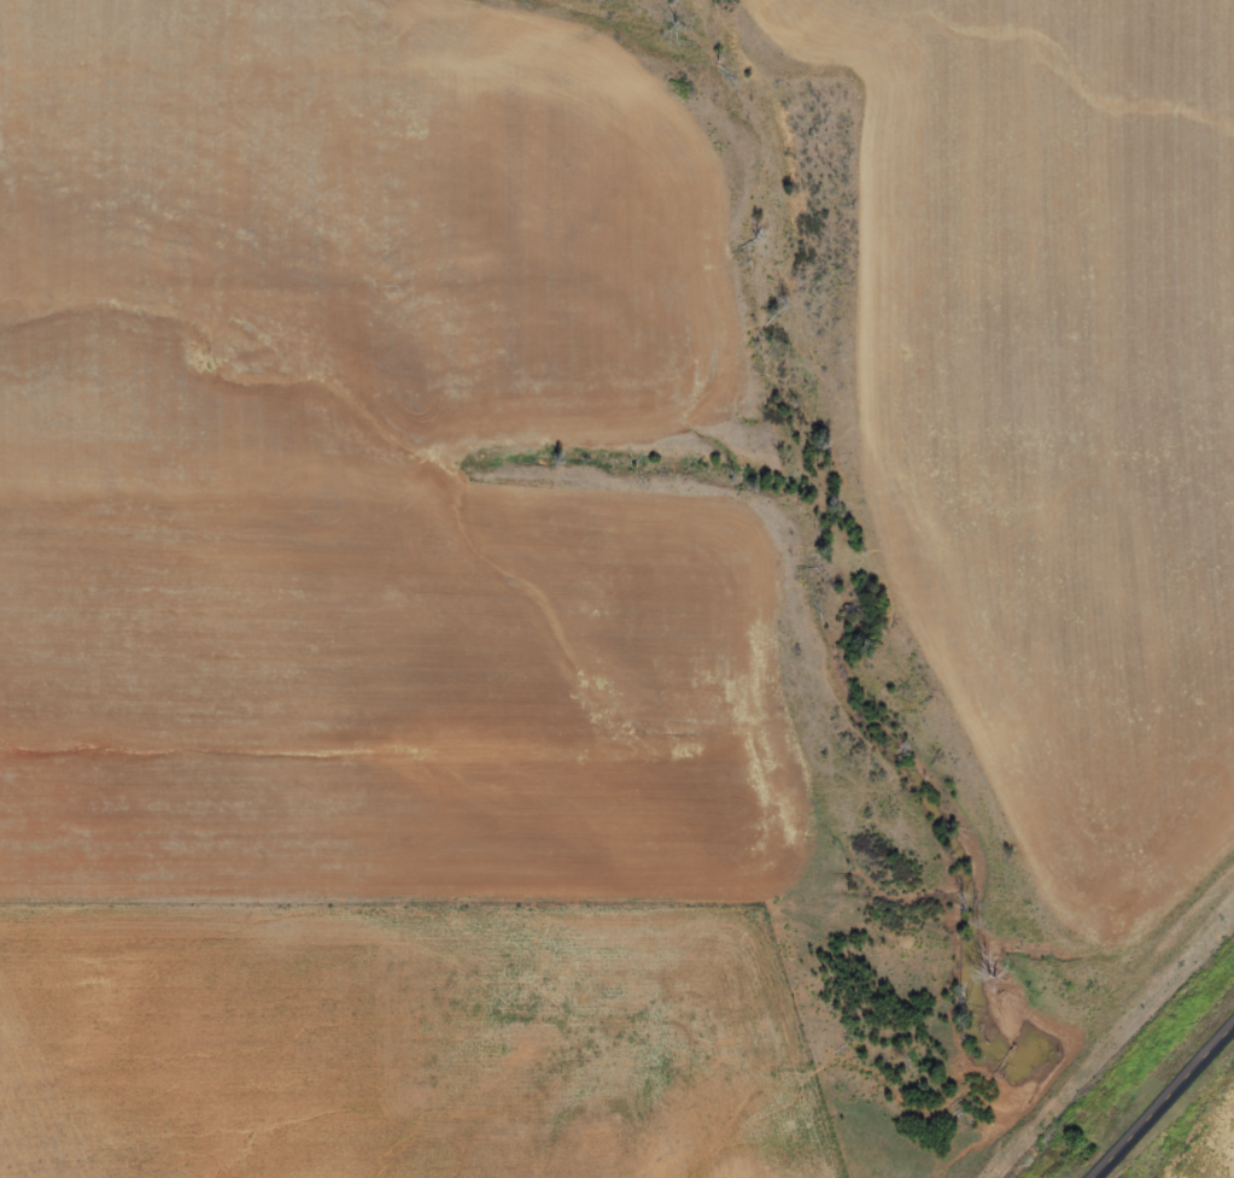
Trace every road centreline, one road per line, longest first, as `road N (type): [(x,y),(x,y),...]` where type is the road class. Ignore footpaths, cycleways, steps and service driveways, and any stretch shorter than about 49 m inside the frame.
road 1 (secondary): [(1098,1177),(1233,1029)]

